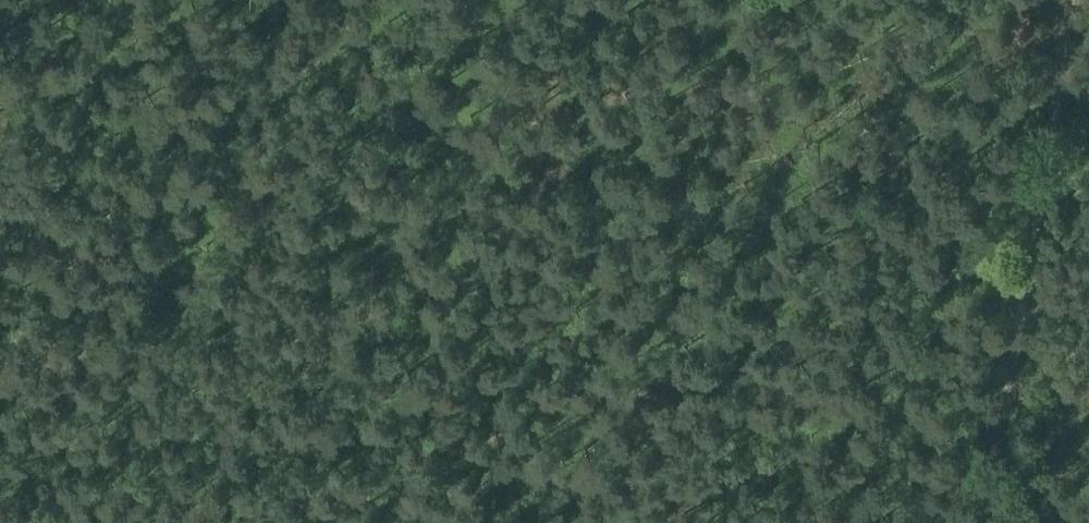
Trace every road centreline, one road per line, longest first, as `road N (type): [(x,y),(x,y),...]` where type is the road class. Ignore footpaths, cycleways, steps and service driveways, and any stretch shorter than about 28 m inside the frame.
road 1 (track): [(1086,0),(1056,239),(1001,522)]

